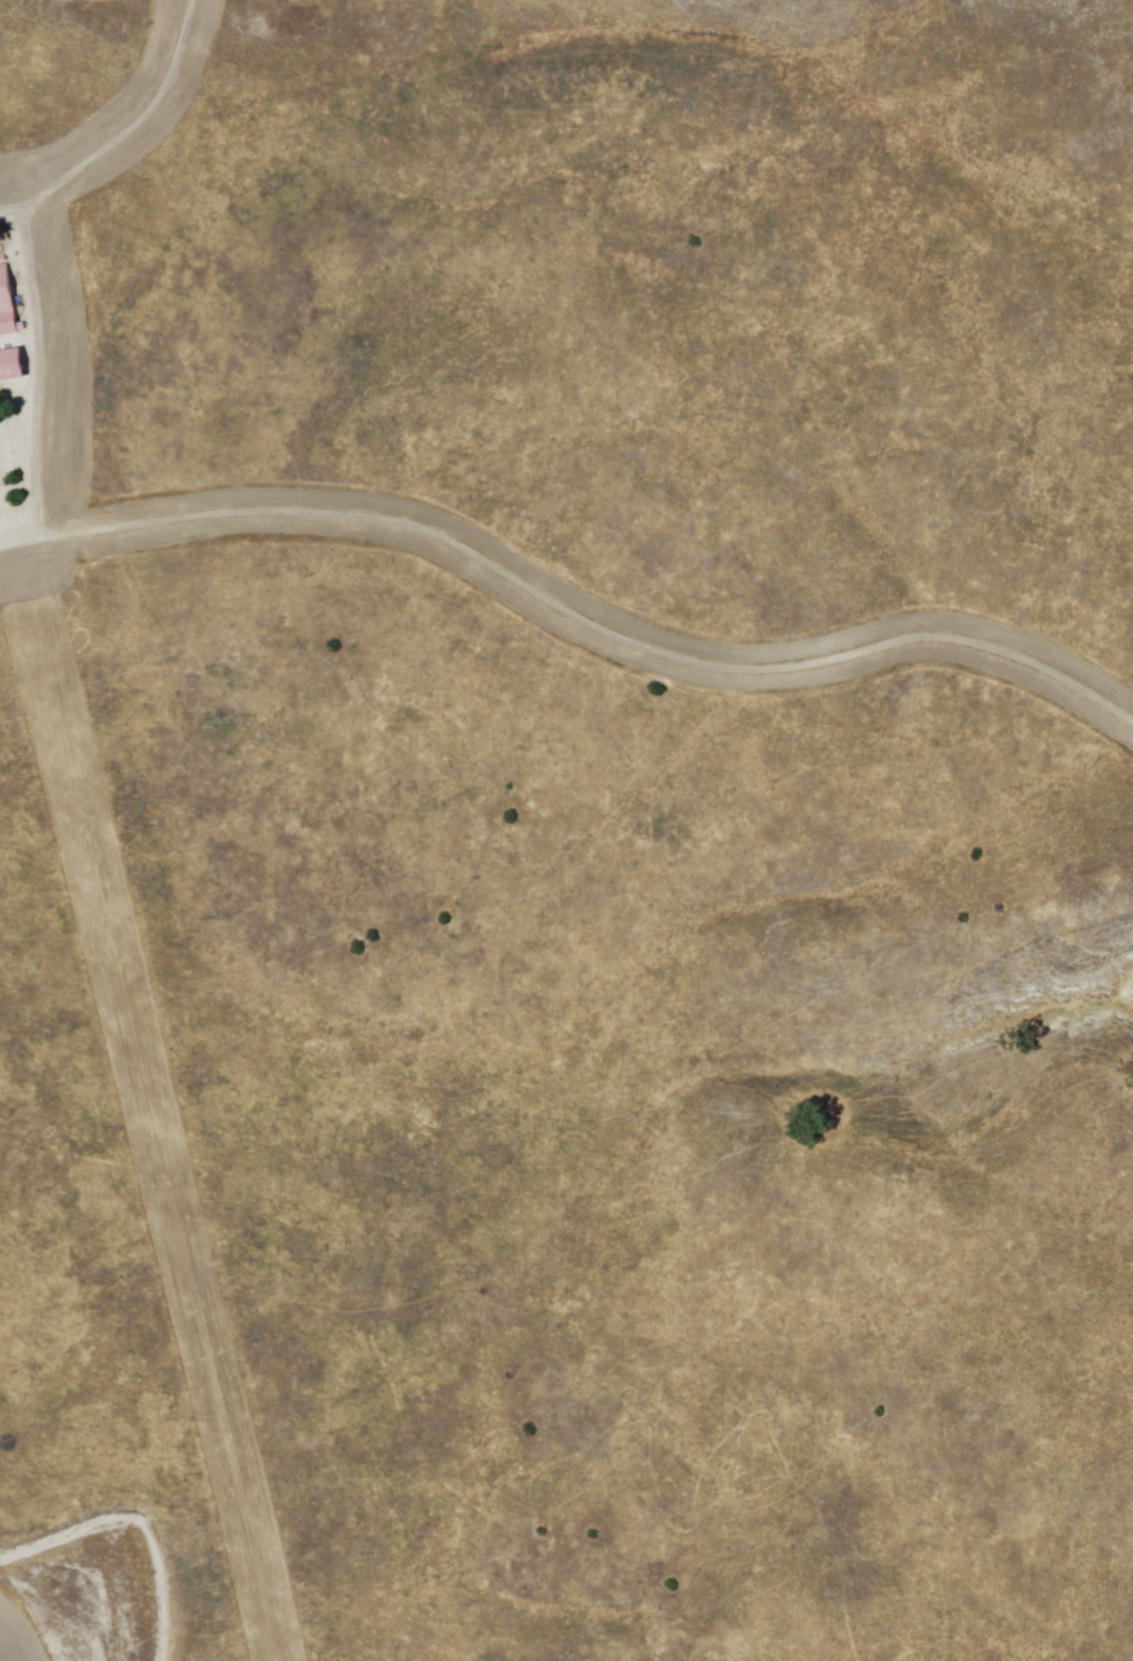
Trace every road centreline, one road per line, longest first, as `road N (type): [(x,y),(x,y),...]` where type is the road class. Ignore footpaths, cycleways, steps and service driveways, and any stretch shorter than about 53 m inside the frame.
road 1 (track): [(1132,720),(998,646),(908,635),(799,666),(678,658),(578,614),(416,522),(272,505),(0,546)]

